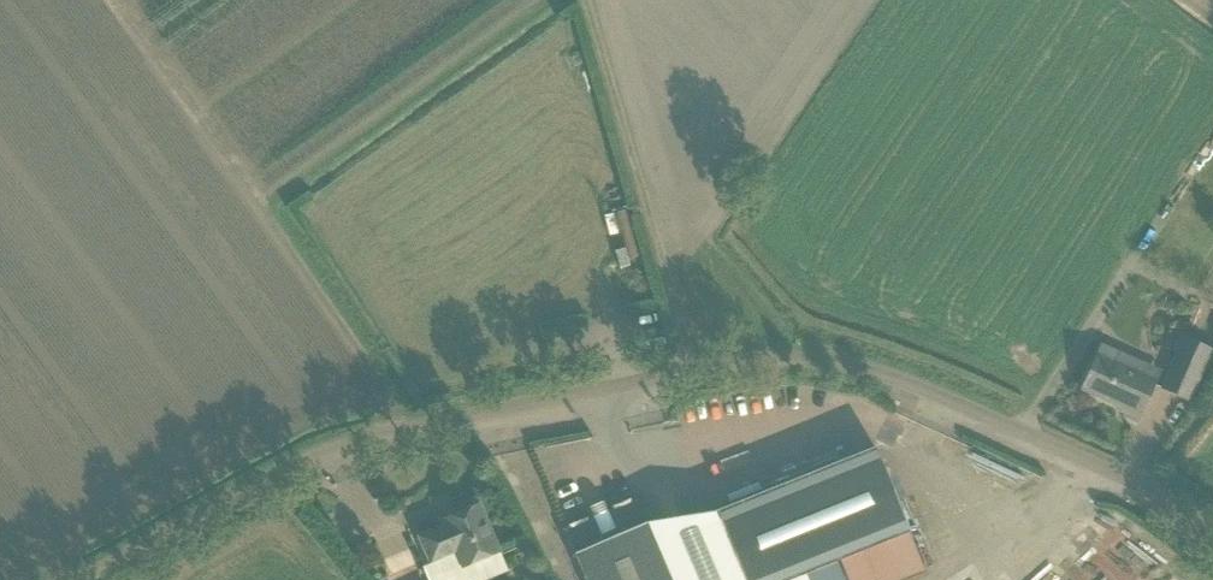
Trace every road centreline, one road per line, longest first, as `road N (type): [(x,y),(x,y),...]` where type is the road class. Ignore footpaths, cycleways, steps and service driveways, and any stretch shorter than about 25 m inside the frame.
road 1 (unclassified): [(62,579),(299,453),(366,427),(530,408),(778,362),(868,374),(1112,478),(1212,545)]
road 2 (track): [(691,377),(581,0)]

